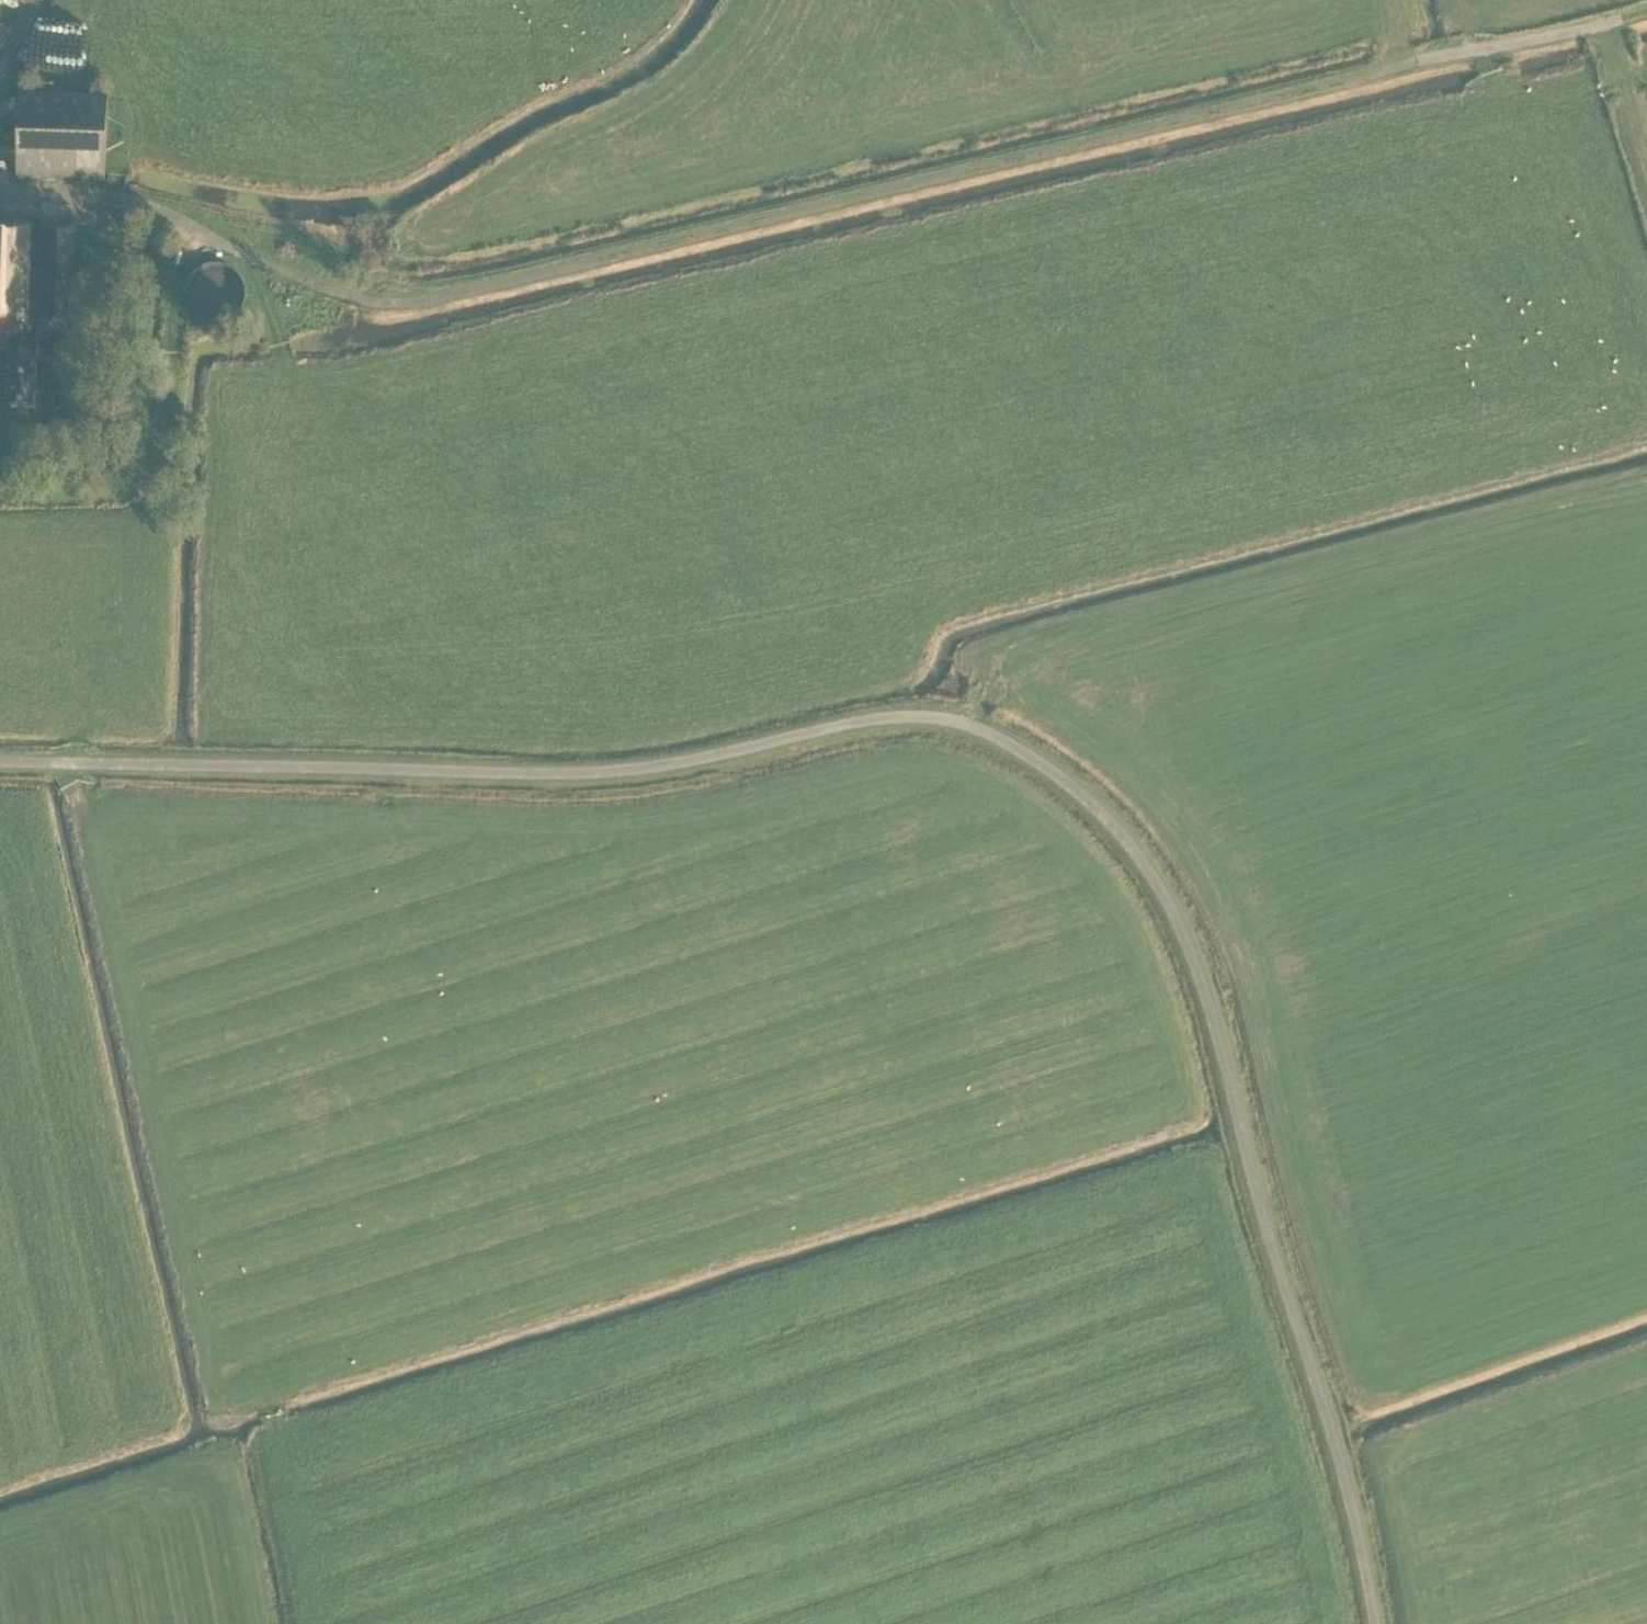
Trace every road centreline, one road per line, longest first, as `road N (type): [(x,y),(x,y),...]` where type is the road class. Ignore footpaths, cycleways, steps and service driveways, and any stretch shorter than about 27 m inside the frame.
road 1 (unclassified): [(1375,1623),(1345,1479),(1191,950),(1149,870),(1050,770),(974,728),(899,719),(625,772),(0,762)]

